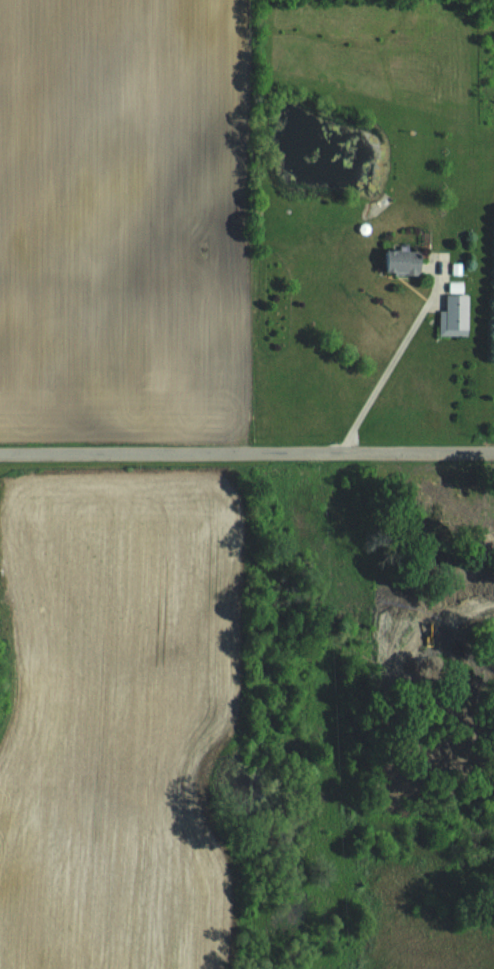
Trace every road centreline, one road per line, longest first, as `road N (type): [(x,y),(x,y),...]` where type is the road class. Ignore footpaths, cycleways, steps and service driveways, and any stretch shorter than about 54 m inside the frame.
road 1 (tertiary): [(0,453),(493,451)]

